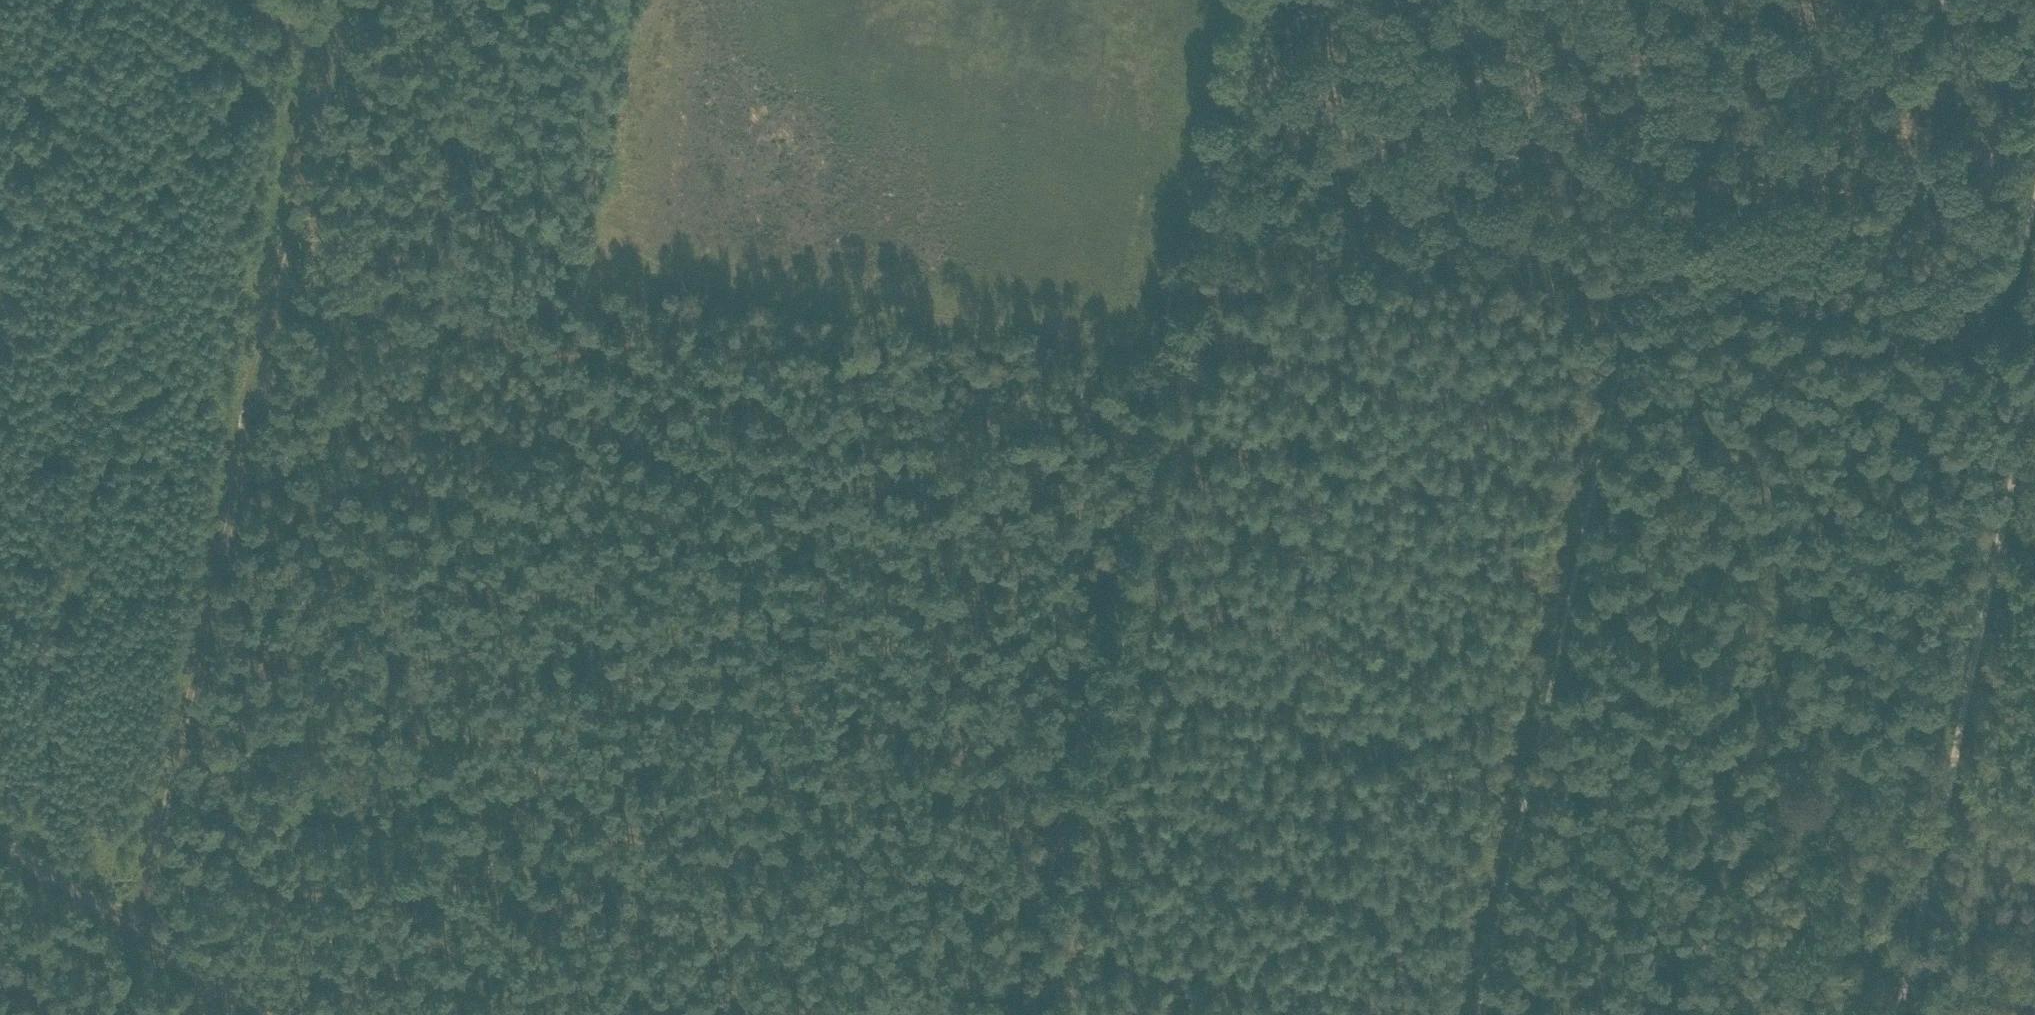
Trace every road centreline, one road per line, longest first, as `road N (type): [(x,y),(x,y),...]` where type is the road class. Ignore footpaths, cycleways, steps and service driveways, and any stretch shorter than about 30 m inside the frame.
road 1 (track): [(249,0),(332,56),(284,235),(637,321),(1148,398)]
road 2 (track): [(127,929),(194,687),(284,235)]
road 3 (track): [(1897,1014),(2034,370)]
road 4 (track): [(1148,398),(1025,1014)]
road 5 (track): [(1182,236),(1599,277),(1616,293),(1621,360)]
road 6 (track): [(256,1014),(0,844)]
road 7 (track): [(1234,0),(1182,236)]
road 8 (track): [(1182,236),(1148,398)]

